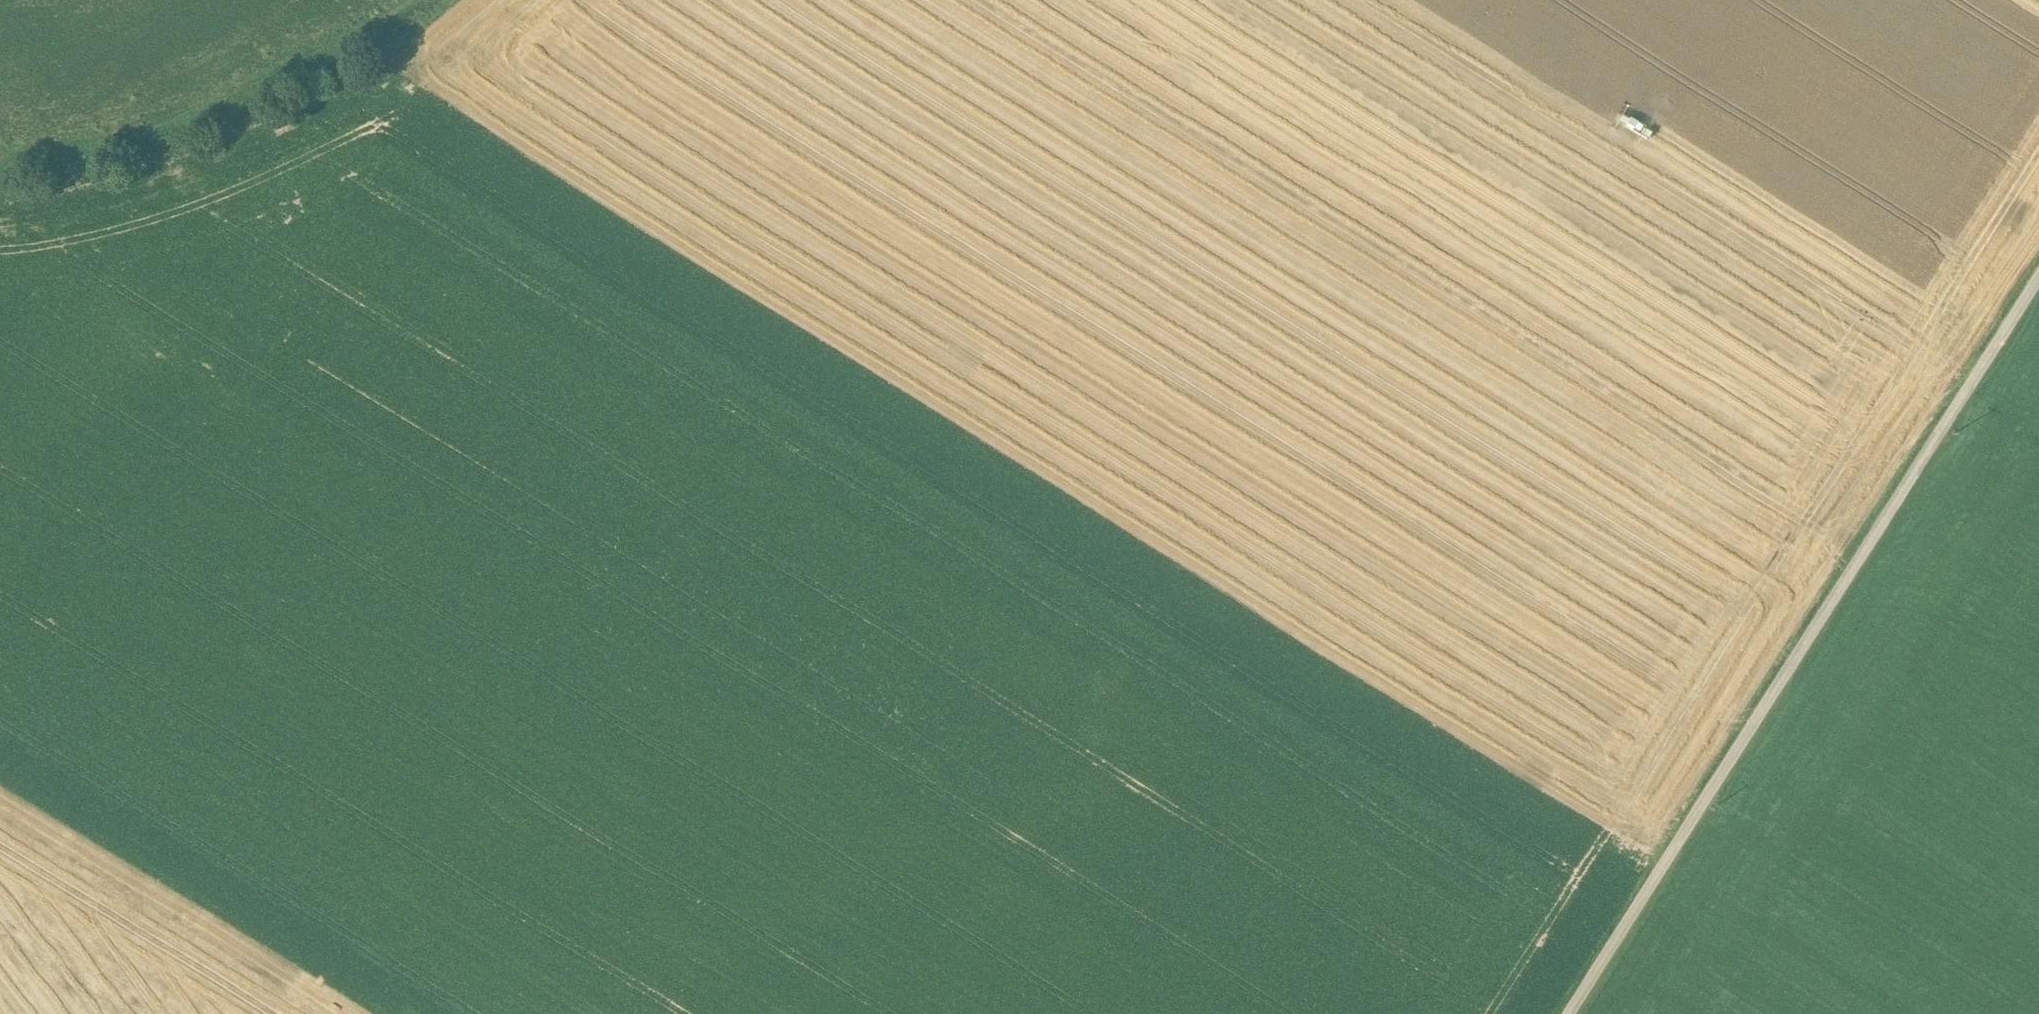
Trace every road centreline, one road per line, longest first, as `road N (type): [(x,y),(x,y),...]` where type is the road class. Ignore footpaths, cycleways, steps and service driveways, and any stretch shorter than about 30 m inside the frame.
road 1 (unclassified): [(1574,1013),(2038,281)]

